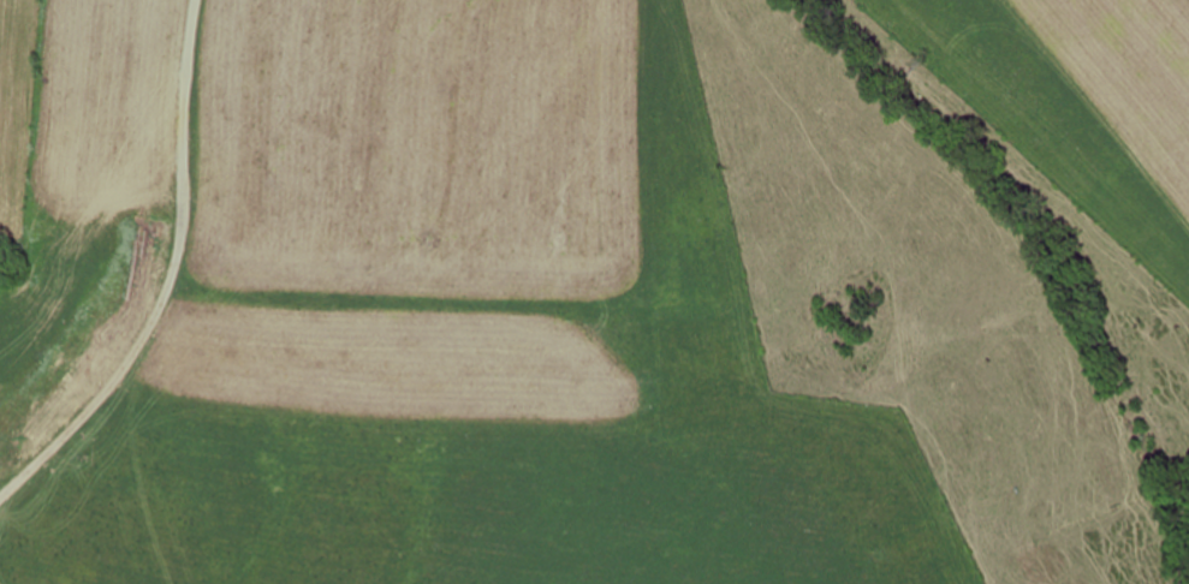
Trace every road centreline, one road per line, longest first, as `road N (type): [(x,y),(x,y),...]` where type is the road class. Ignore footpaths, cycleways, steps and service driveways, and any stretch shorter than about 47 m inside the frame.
road 1 (residential): [(0,442),(94,356),(142,264),(170,154),(176,0)]

